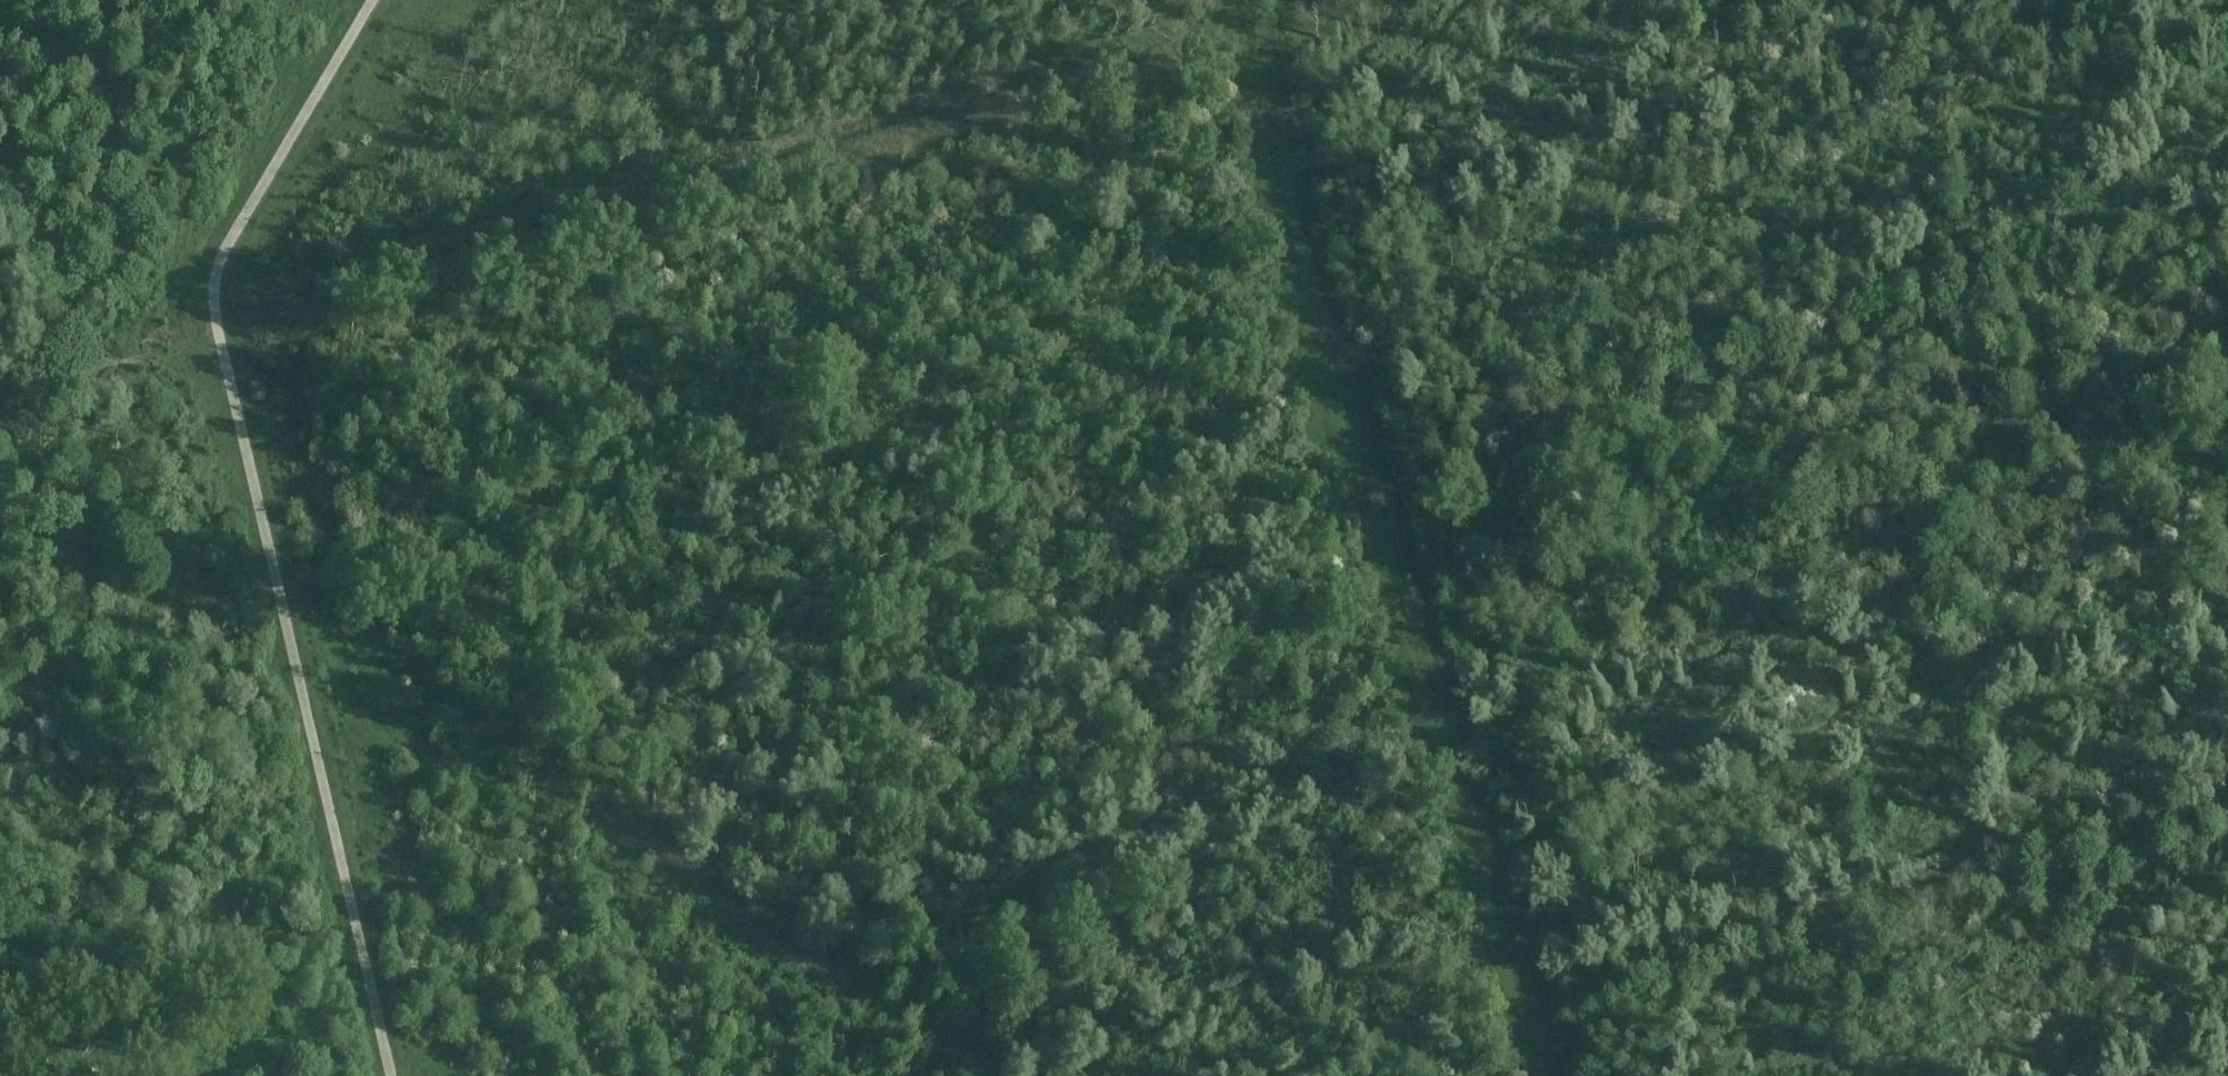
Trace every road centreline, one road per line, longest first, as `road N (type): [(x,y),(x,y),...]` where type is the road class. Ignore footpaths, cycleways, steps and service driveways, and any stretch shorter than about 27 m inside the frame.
road 1 (track): [(1236,0),(1554,1075)]

